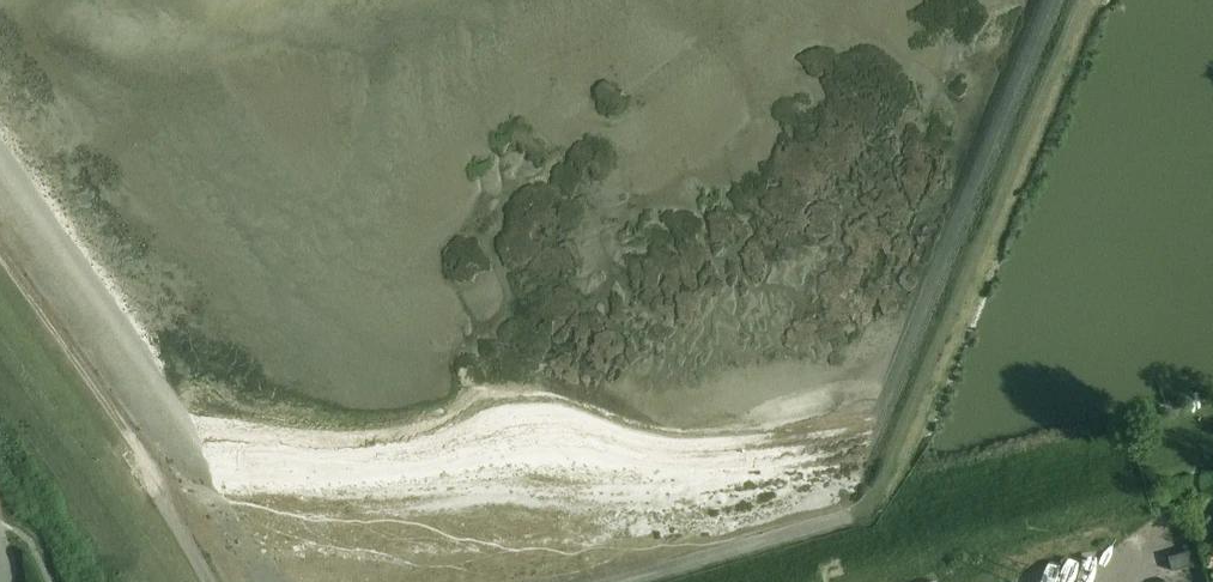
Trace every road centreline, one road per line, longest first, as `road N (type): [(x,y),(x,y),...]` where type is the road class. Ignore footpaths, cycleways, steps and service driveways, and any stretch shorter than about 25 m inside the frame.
road 1 (track): [(1092,0),(891,479),(861,509)]

